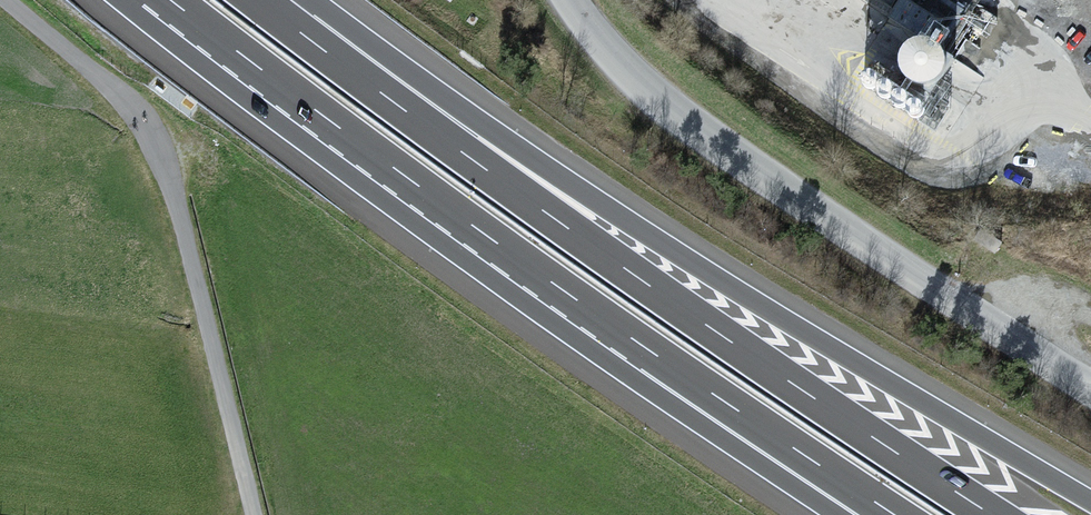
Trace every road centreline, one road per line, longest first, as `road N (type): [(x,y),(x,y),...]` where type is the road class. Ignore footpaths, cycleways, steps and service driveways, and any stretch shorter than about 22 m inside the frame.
road 1 (motorway): [(1090,501),(272,10)]
road 2 (motorway): [(995,514),(719,332),(272,10)]
road 3 (unclassified): [(567,0),(664,116),(1090,392)]
road 4 (unclassified): [(6,0),(120,95),(151,132),(174,192),(253,514)]
road 5 (motorway): [(170,0),(557,287)]
road 6 (motorway): [(557,287),(894,514)]
road 7 (motorway): [(557,287),(863,514)]

